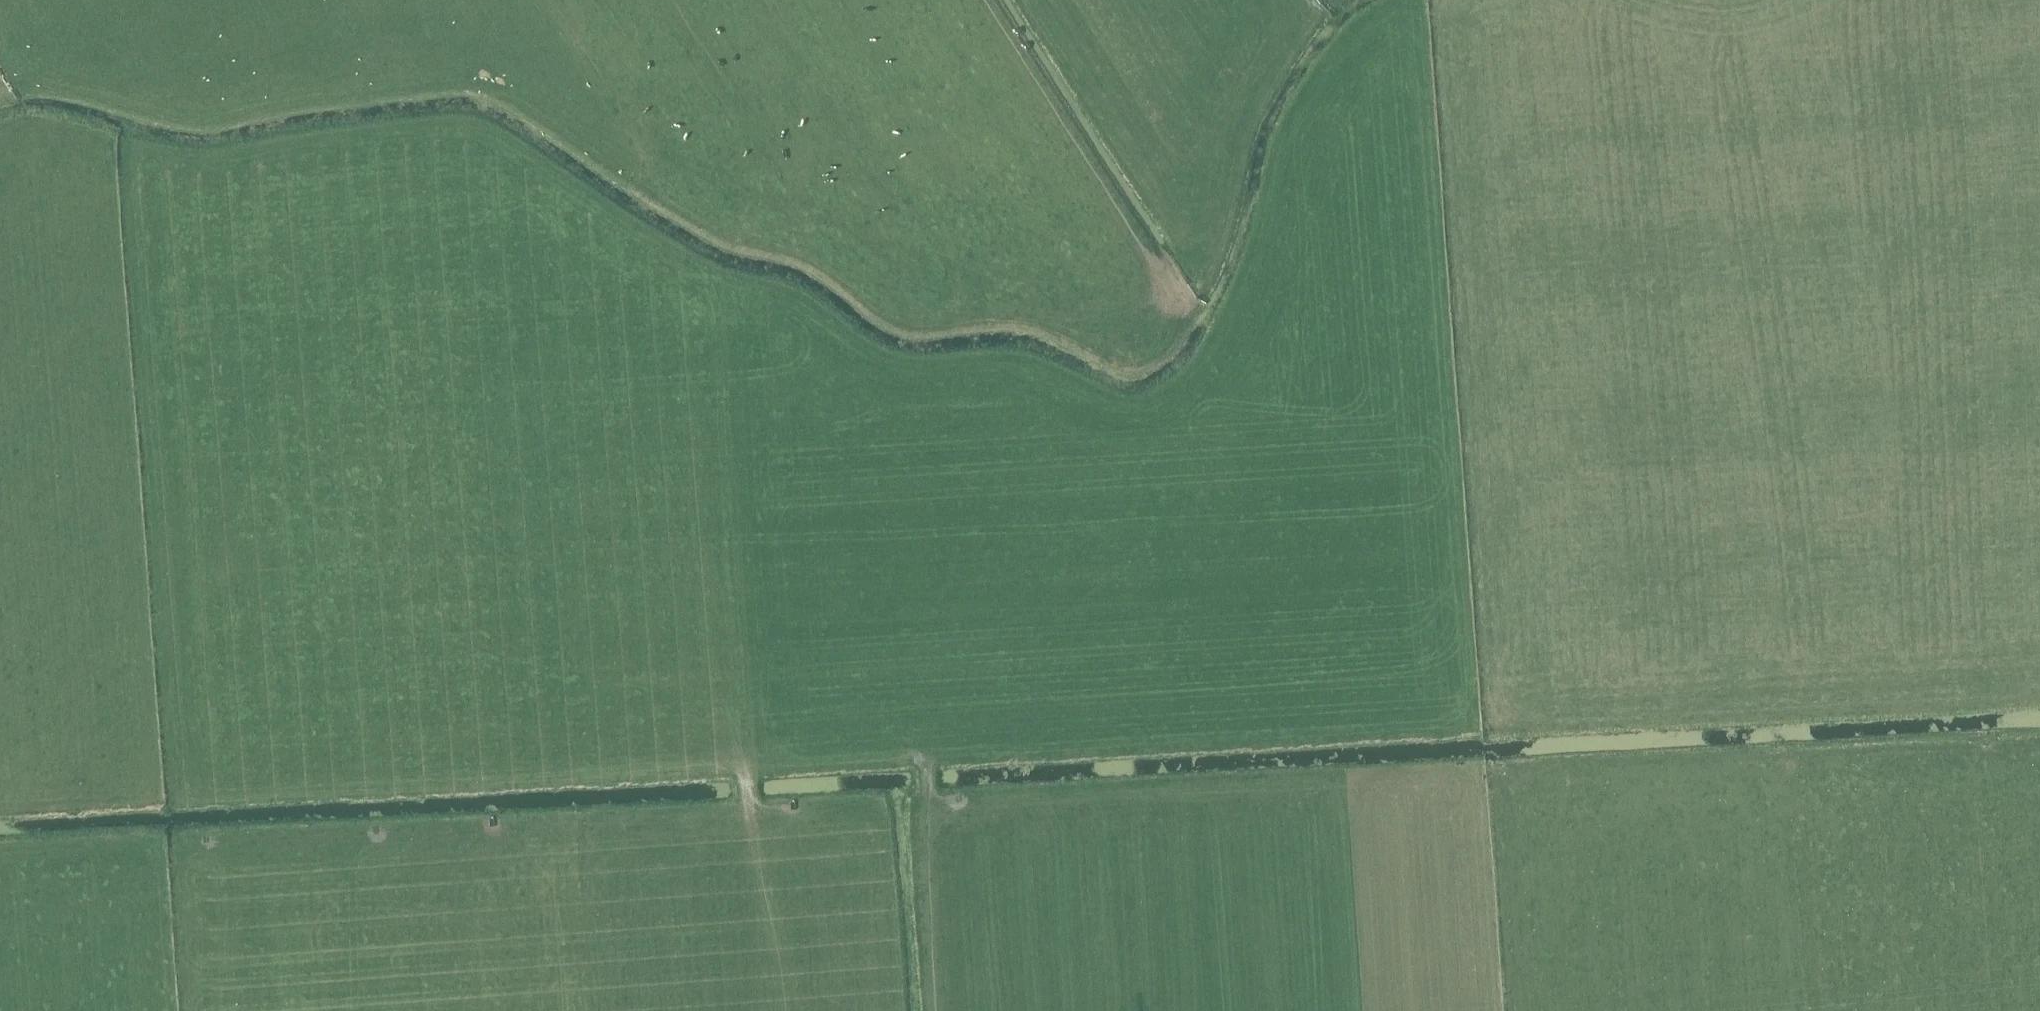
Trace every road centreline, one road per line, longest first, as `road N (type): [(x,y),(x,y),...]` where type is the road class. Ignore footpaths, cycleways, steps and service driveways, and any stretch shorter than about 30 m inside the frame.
road 1 (track): [(939,1010),(925,758)]

